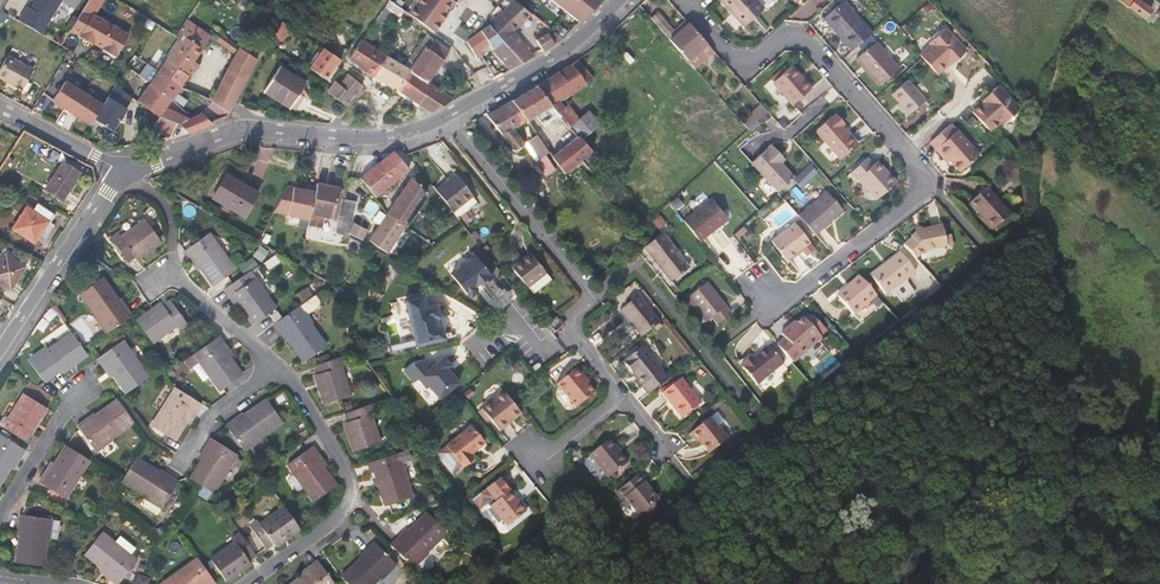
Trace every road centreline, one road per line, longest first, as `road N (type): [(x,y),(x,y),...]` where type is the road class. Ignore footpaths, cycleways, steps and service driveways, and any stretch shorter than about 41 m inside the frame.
road 1 (residential): [(682,0),(730,58),(762,59),(782,40),(808,42),(917,168),(919,199),(799,293),(766,296)]
road 2 (residential): [(121,168),(235,131),(376,137),(452,116)]
road 3 (residential): [(452,116),(583,291),(572,334),(619,394)]
road 4 (residential): [(253,583),(350,501),(344,464),(280,370)]
road 5 (residential): [(0,351),(121,168)]
road 6 (residential): [(452,116),(564,53),(622,0)]
road 7 (residential): [(0,515),(85,389)]
road 8 (residential): [(280,370),(175,272)]
road 9 (residential): [(280,370),(218,409),(179,464)]
road 10 (residential): [(121,168),(0,108)]

